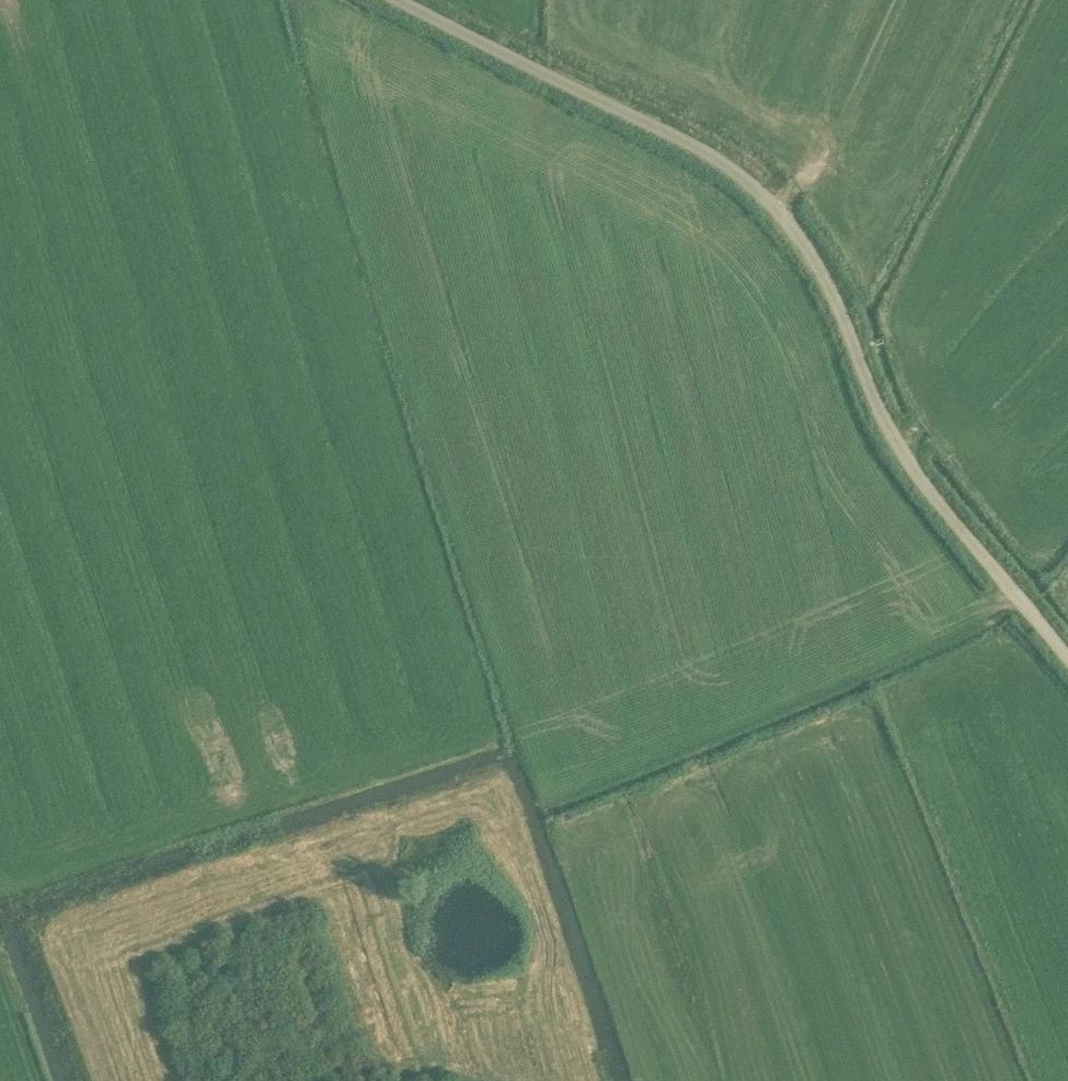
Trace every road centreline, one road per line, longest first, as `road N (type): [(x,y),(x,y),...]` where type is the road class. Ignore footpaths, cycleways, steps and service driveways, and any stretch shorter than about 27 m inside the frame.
road 1 (unclassified): [(361,0),(751,188),(800,222),(881,359),(932,471),(1067,644)]

